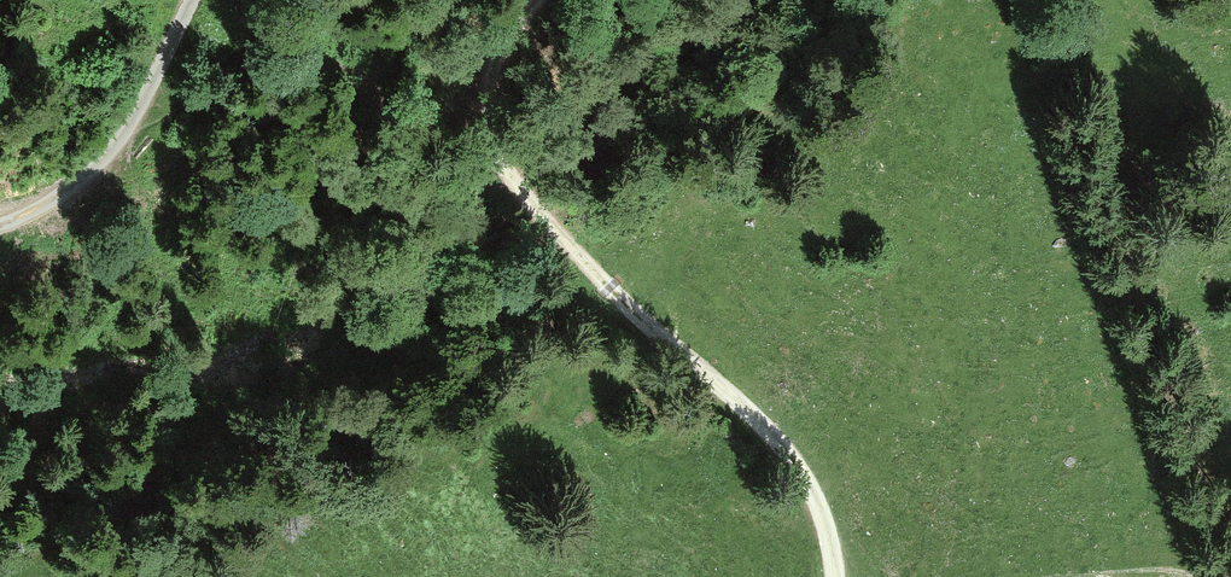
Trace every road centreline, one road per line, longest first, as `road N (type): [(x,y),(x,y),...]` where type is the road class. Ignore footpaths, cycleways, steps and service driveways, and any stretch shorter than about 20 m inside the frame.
road 1 (track): [(484,122),(491,148),(559,228),(788,450),(835,576)]
road 2 (unclassified): [(194,0),(104,161),(48,200),(0,221)]
road 3 (track): [(528,0),(484,122)]

